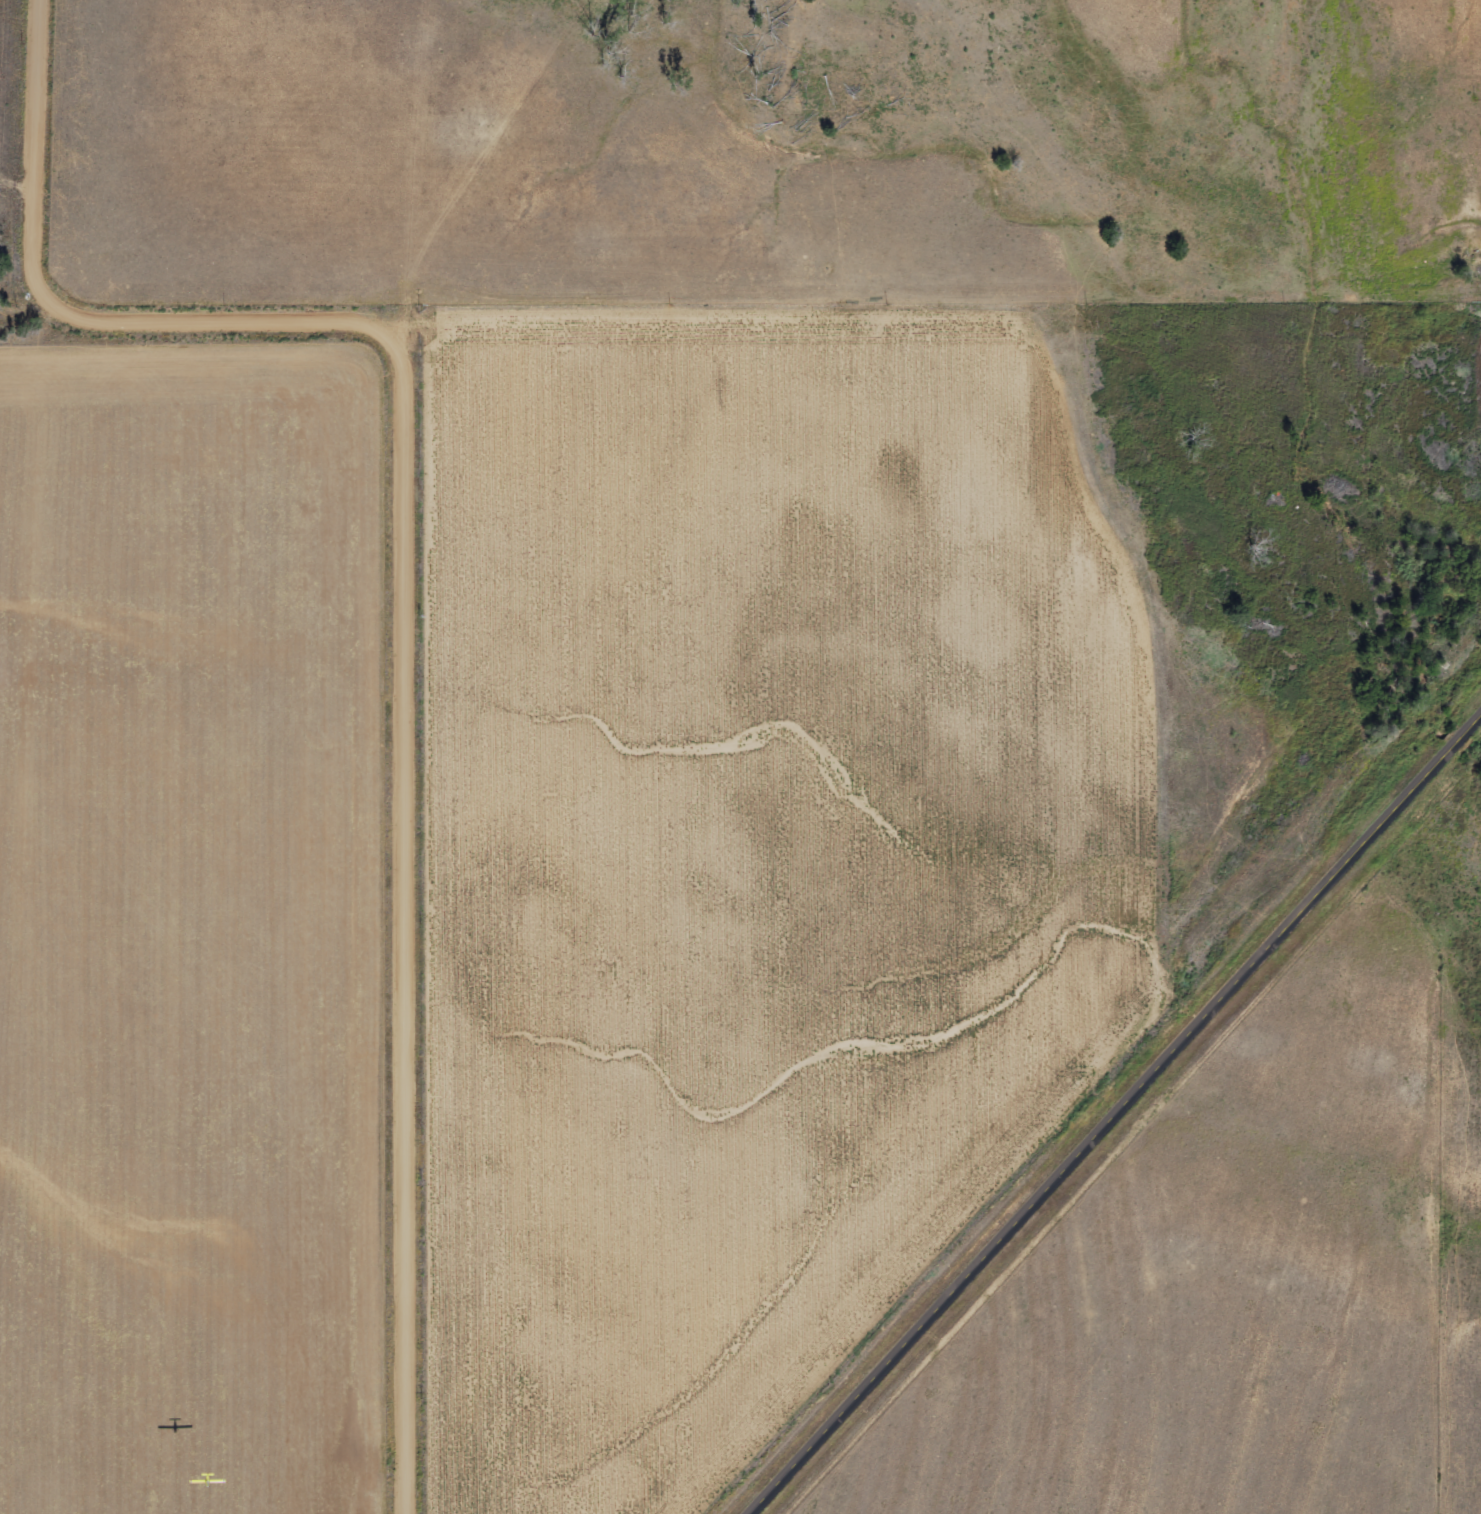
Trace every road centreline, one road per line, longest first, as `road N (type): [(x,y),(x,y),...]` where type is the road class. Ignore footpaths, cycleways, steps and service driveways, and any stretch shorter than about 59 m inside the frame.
road 1 (residential): [(407,1513),(403,375),(382,337),(347,322),(148,321),(83,314),(55,301),(32,258),(40,0)]
road 2 (secondary): [(759,1513),(1480,724)]

